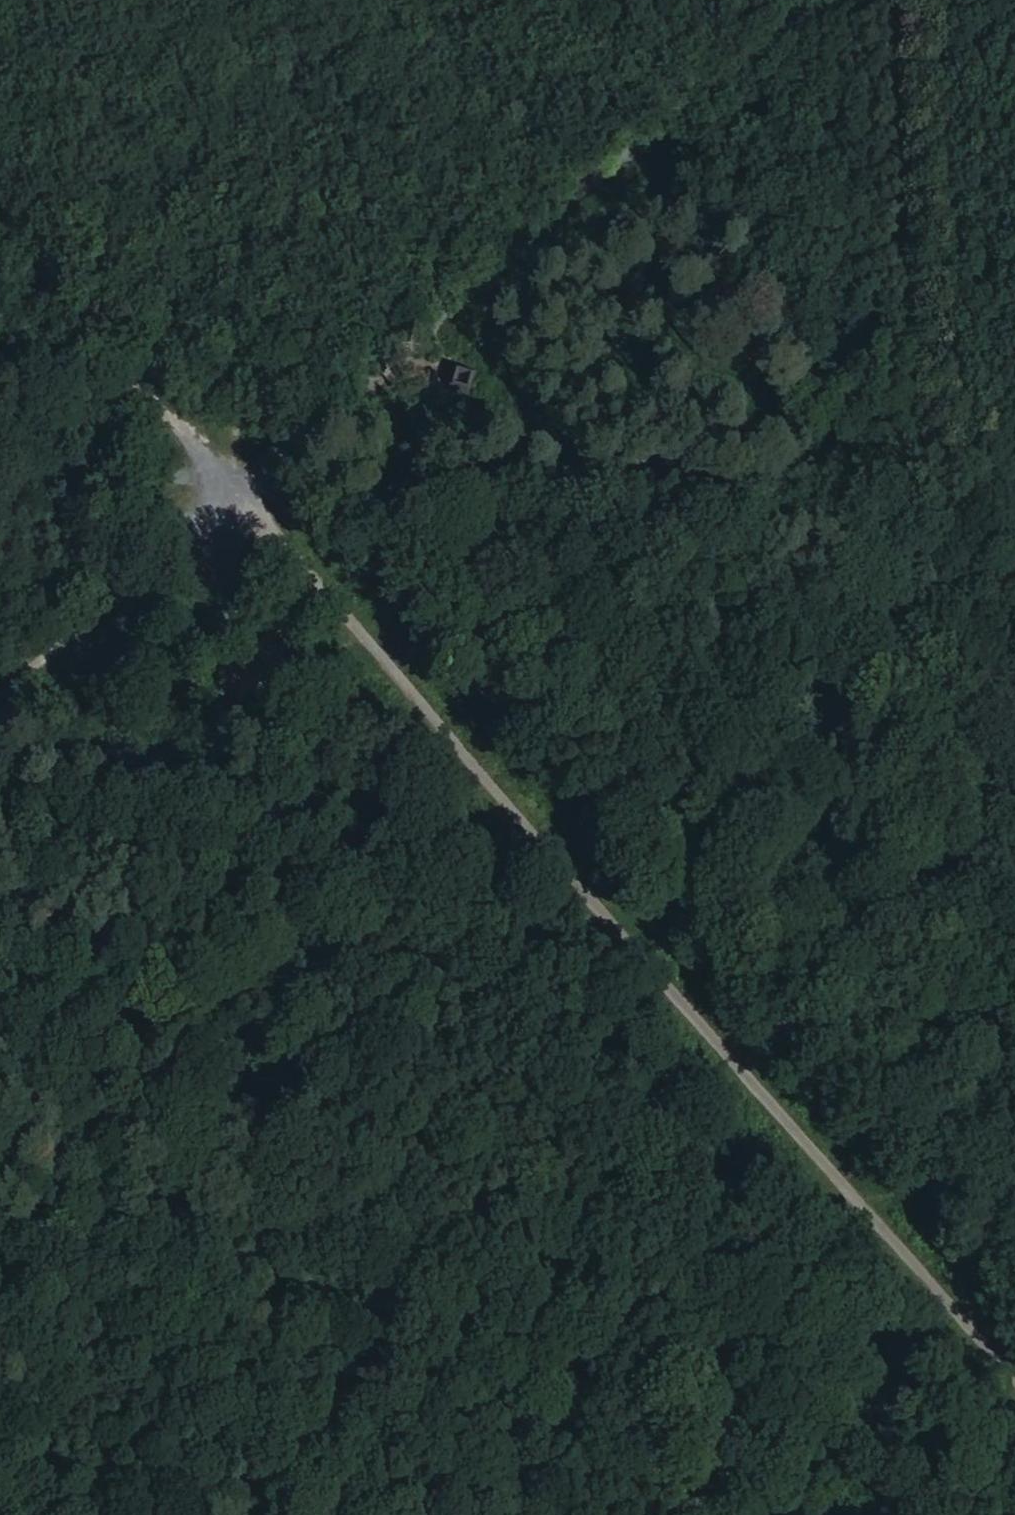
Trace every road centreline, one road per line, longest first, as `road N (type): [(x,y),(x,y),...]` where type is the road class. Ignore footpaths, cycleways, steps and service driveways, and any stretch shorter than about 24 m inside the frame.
road 1 (track): [(243,512),(117,604),(0,706)]

